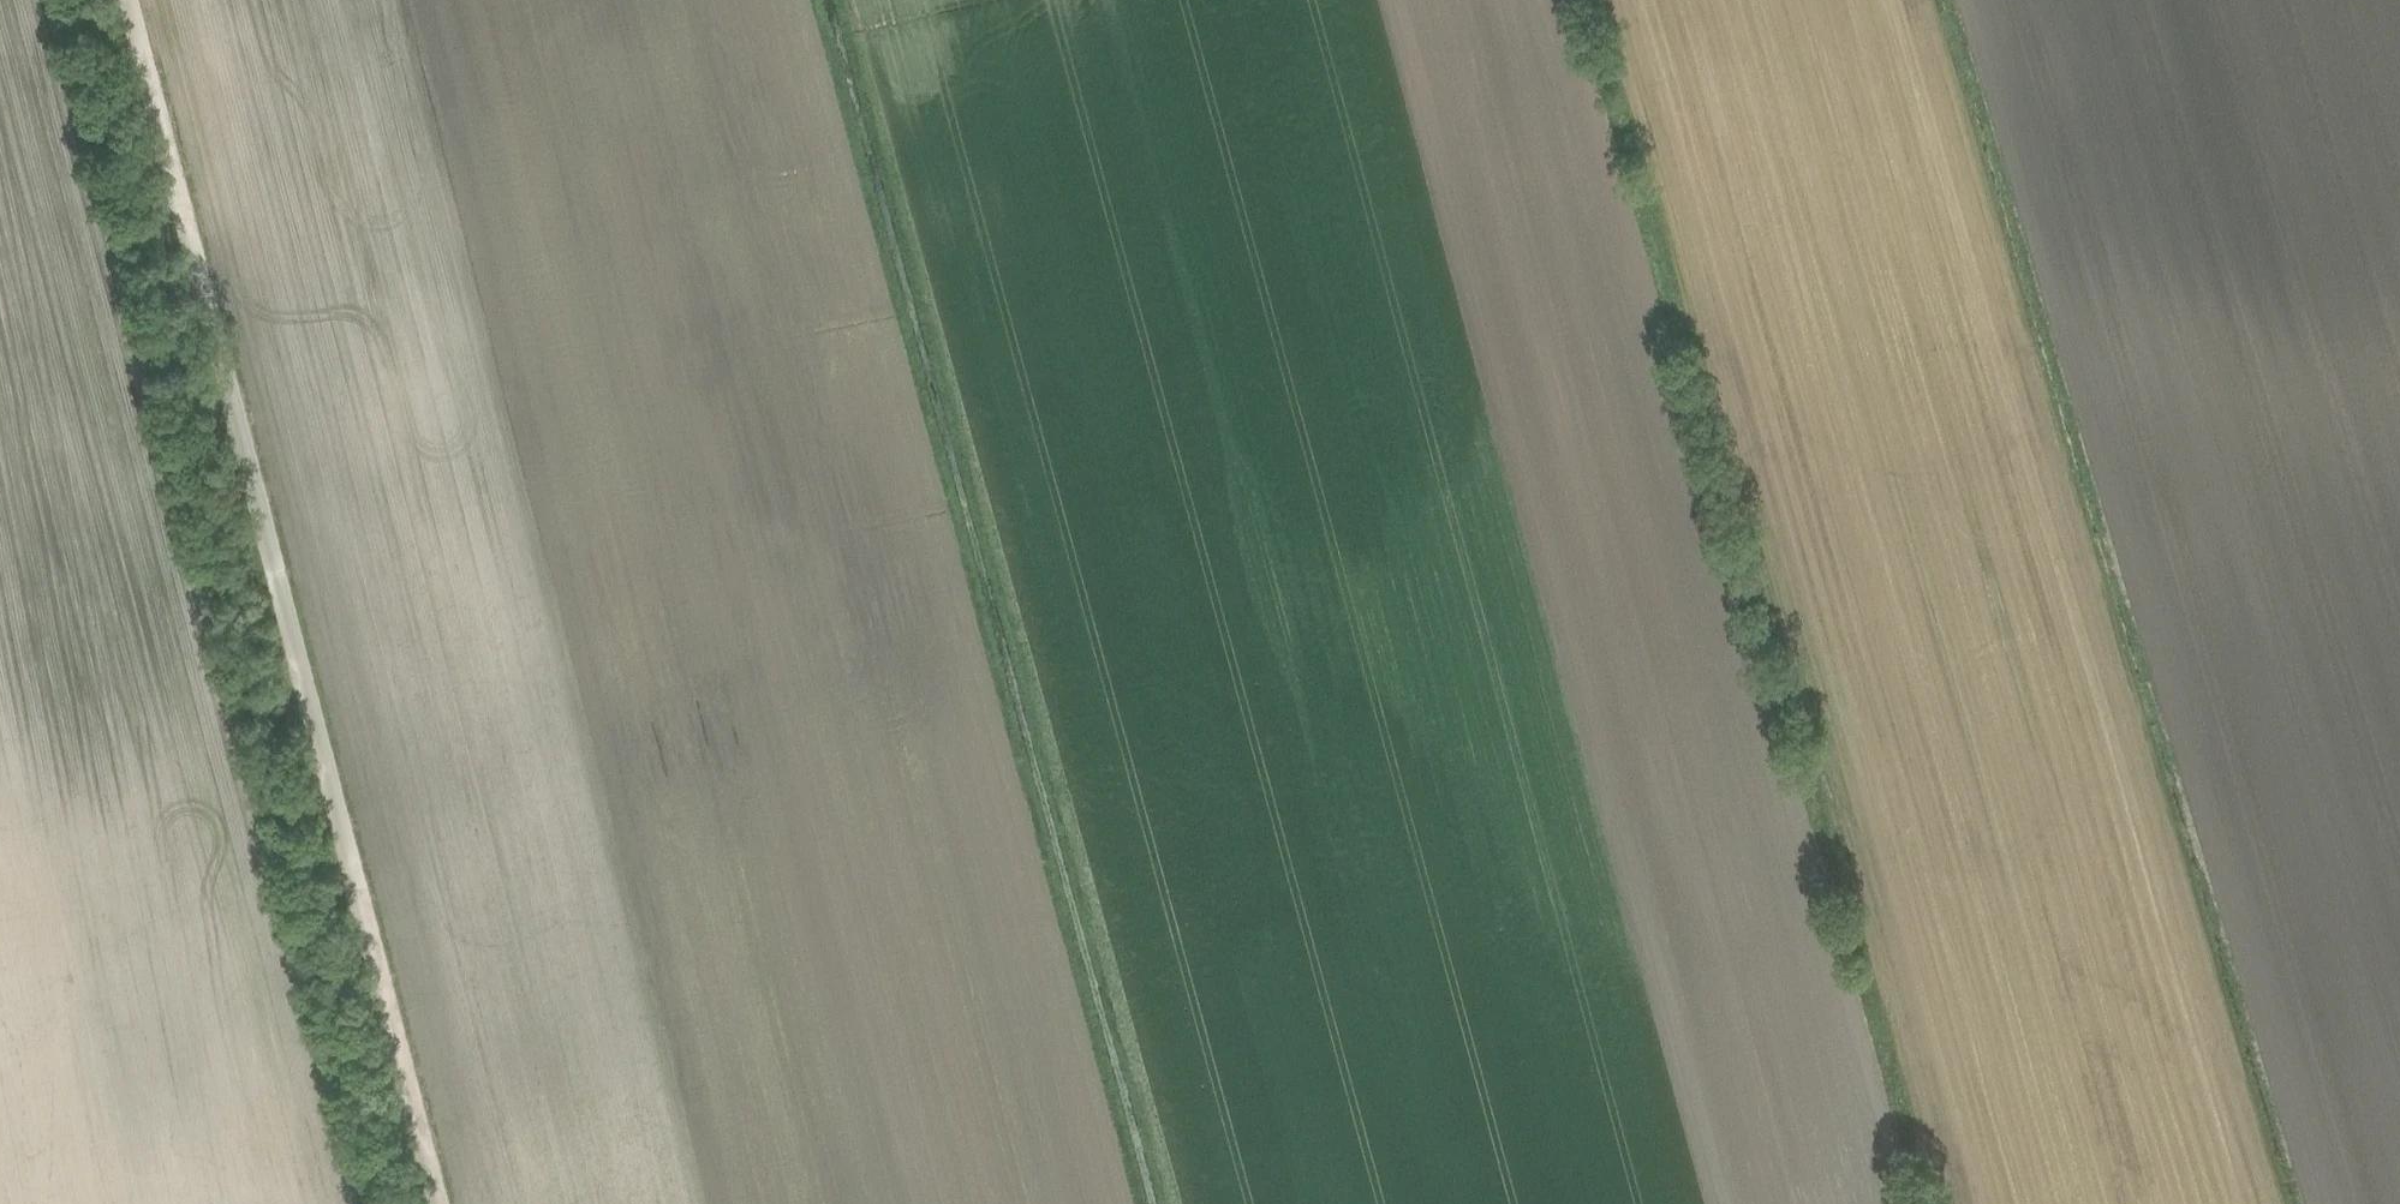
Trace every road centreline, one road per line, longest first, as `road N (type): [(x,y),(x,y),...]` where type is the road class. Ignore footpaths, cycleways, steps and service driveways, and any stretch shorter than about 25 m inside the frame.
road 1 (unclassified): [(133,0),(443,1203)]

